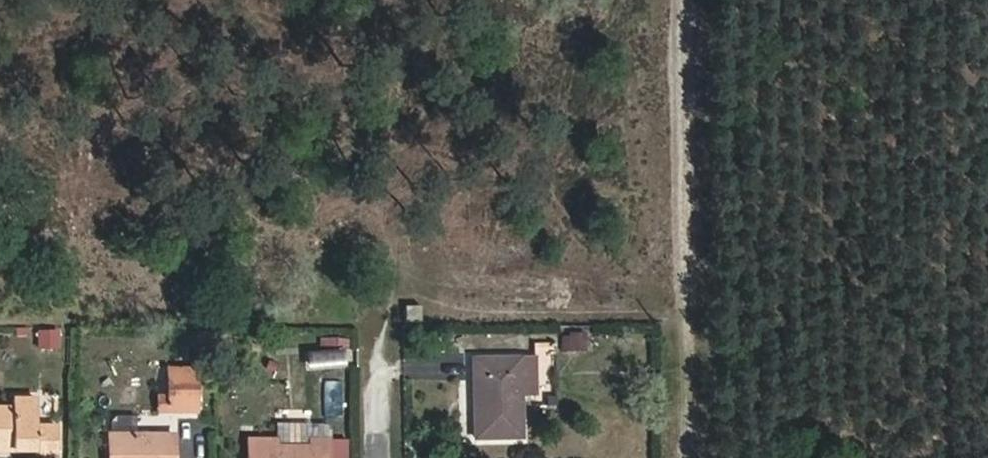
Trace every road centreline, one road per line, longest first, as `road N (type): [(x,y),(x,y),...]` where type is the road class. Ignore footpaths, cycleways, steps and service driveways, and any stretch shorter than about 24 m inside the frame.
road 1 (track): [(690,457),(684,0)]

